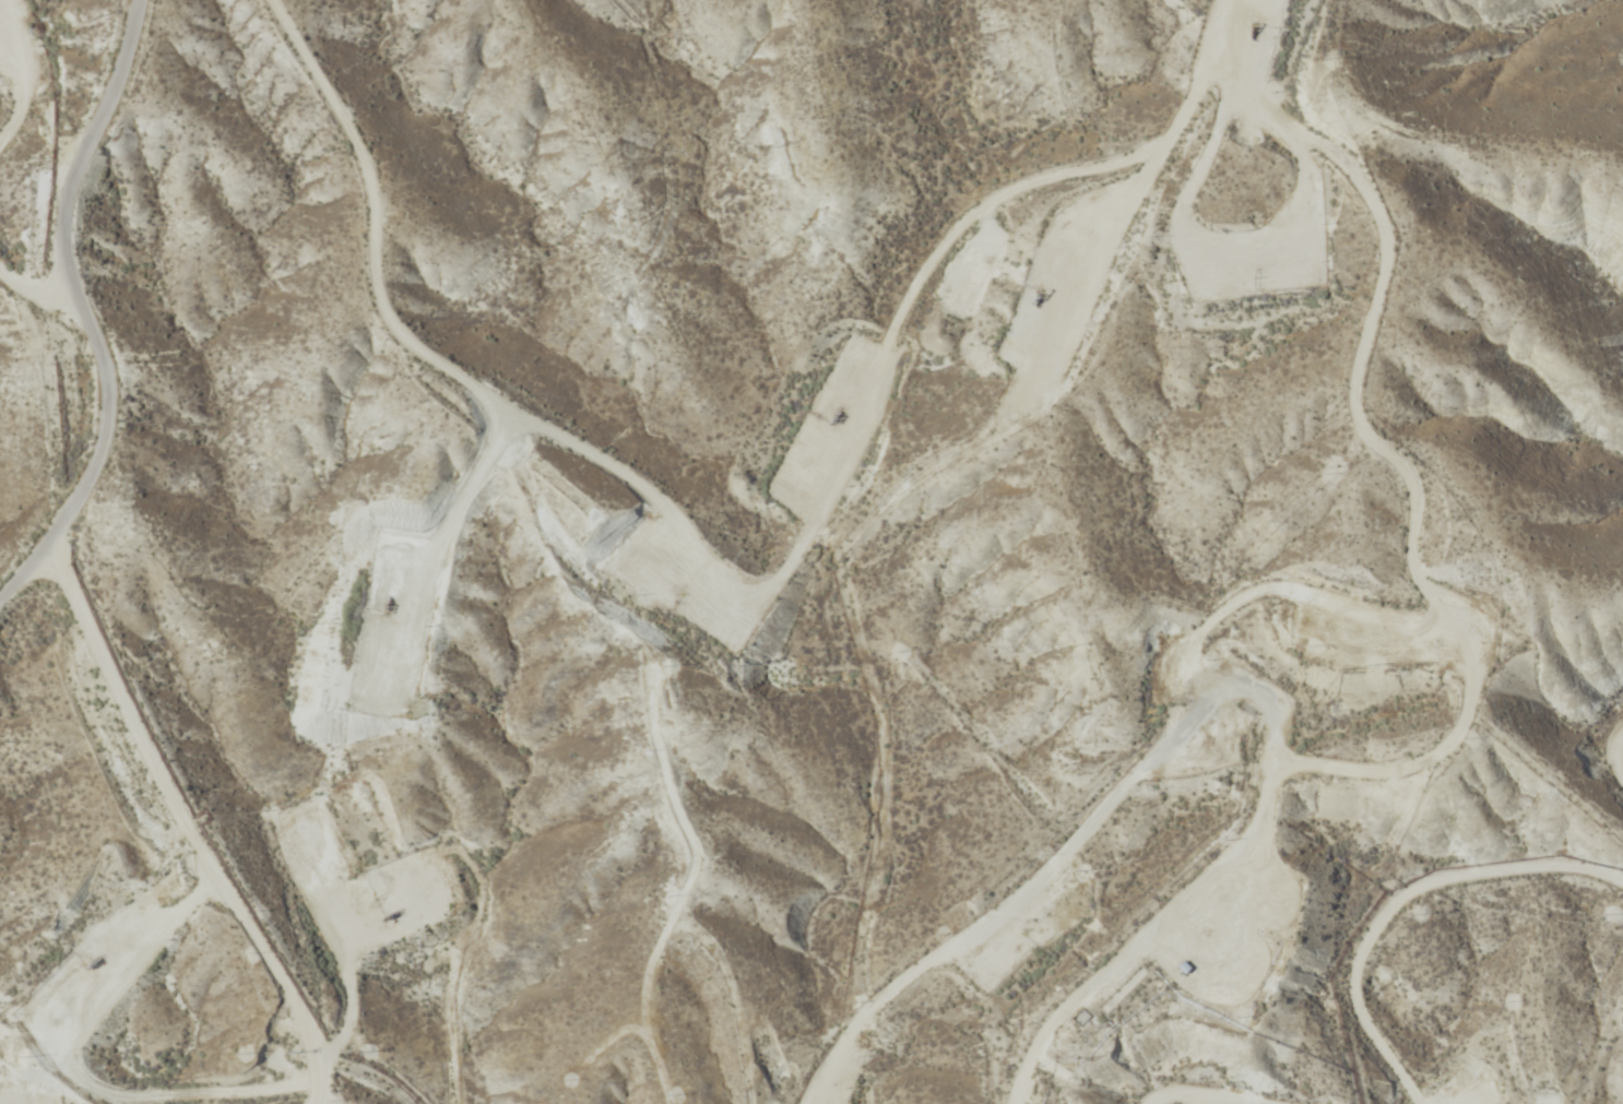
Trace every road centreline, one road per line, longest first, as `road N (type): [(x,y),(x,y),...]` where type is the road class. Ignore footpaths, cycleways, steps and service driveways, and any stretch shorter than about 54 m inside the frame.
road 1 (residential): [(0,571),(67,522),(106,402),(106,322),(61,174),(115,0)]

